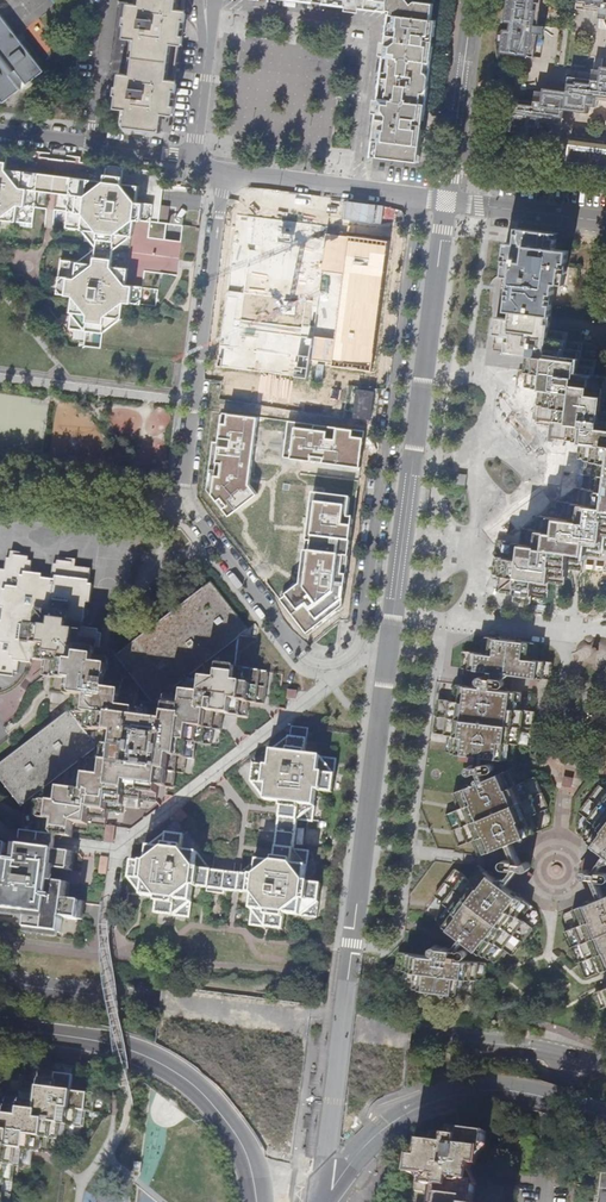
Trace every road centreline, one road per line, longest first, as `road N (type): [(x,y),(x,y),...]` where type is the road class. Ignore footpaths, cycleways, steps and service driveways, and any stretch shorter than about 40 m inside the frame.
road 1 (residential): [(0,980),(557,1057)]
road 2 (residential): [(417,198),(358,649),(336,670)]
road 3 (residential): [(0,835),(114,848),(336,670)]
road 4 (residential): [(193,514),(186,485),(226,174)]
road 5 (residential): [(354,189),(372,24),(209,4)]
road 6 (residential): [(336,670),(295,652),(193,514)]
road 7 (residential): [(193,514),(0,492)]
road 8 (residential): [(0,131),(189,159)]
road 9 (residential): [(605,223),(417,198)]
road 10 (residential): [(189,159),(209,4)]
road 11 (residential): [(557,1057),(539,1201)]
road 12 (residential): [(354,189),(226,174)]

